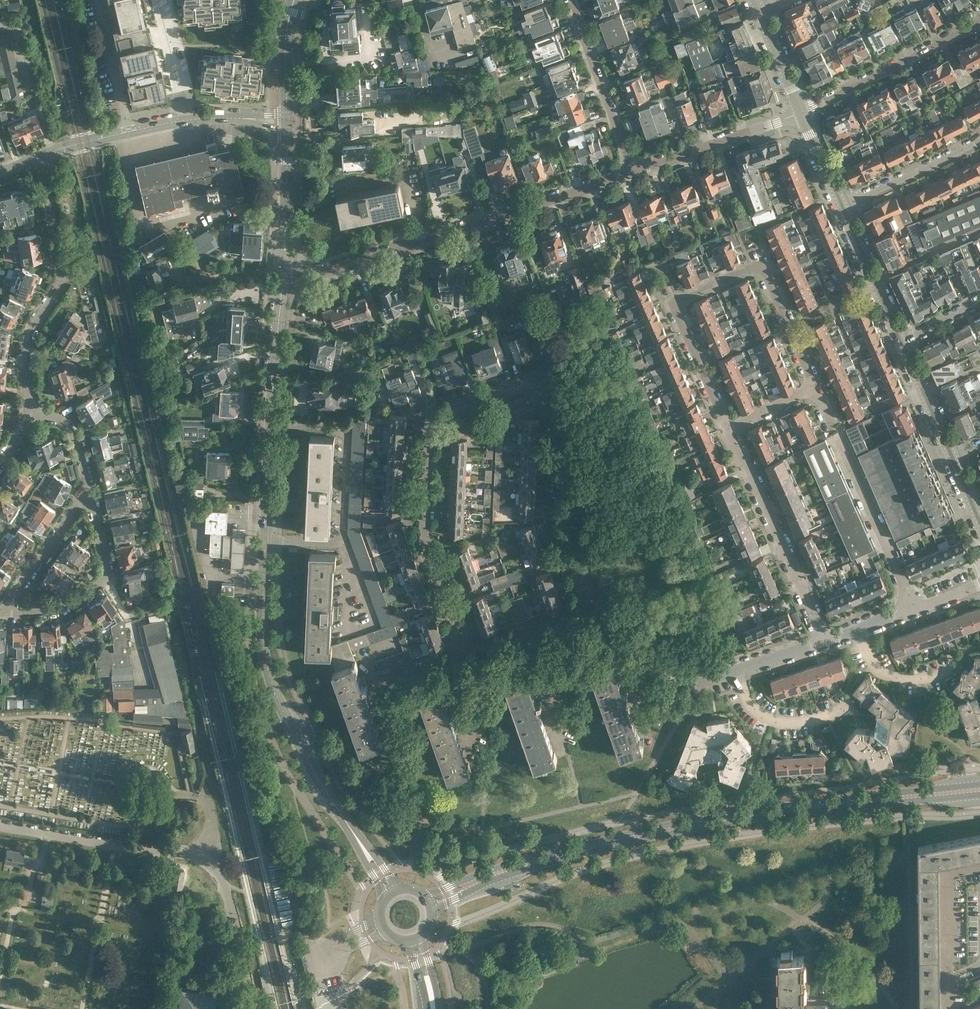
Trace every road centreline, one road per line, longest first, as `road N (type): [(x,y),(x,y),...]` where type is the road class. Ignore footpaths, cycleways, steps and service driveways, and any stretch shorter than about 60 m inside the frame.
road 1 (secondary): [(349,826),(301,744),(264,653),(284,271)]
road 2 (primary): [(432,901),(499,872),(631,835),(979,790)]
road 3 (residential): [(816,393),(761,266),(671,303),(729,429)]
road 4 (residential): [(284,271),(328,272),(632,171)]
road 5 (residential): [(248,1008),(223,885),(200,860),(0,825)]
road 6 (residential): [(461,654),(429,545),(431,427),(444,412),(527,381)]
road 7 (residential): [(589,609),(558,522),(558,414),(547,375),(527,381)]
road 8 (residential): [(30,408),(28,332),(62,281),(36,160)]
road 9 (residential): [(729,429),(824,641)]
road 10 (residential): [(88,486),(105,575),(59,608),(0,613)]
road 11 (residential): [(979,16),(801,114)]
road 12 (residential): [(915,609),(832,429)]
road 13 (residential): [(567,0),(632,171)]
road 14 (residential): [(632,171),(801,114)]
road 15 (residential): [(946,1008),(942,869),(979,863)]
road 16 (tertiary): [(130,132),(189,119),(287,120)]
road 17 (residential): [(0,612),(88,486)]
road 18 (residential): [(979,138),(846,210)]
road 19 (secondary): [(284,271),(287,120)]
road 20 (residential): [(850,702),(820,722),(772,722),(756,715),(737,672)]
road 21 (residential): [(966,653),(931,678),(906,680),(874,666),(854,631)]
road 22 (tertiary): [(902,340),(846,210)]
road 23 (residential): [(130,132),(98,0)]
road 24 (tertiary): [(955,458),(902,340)]
road 25 (residential): [(563,749),(536,676),(539,627)]
road 26 (secondary): [(287,120),(285,39),(294,0)]

